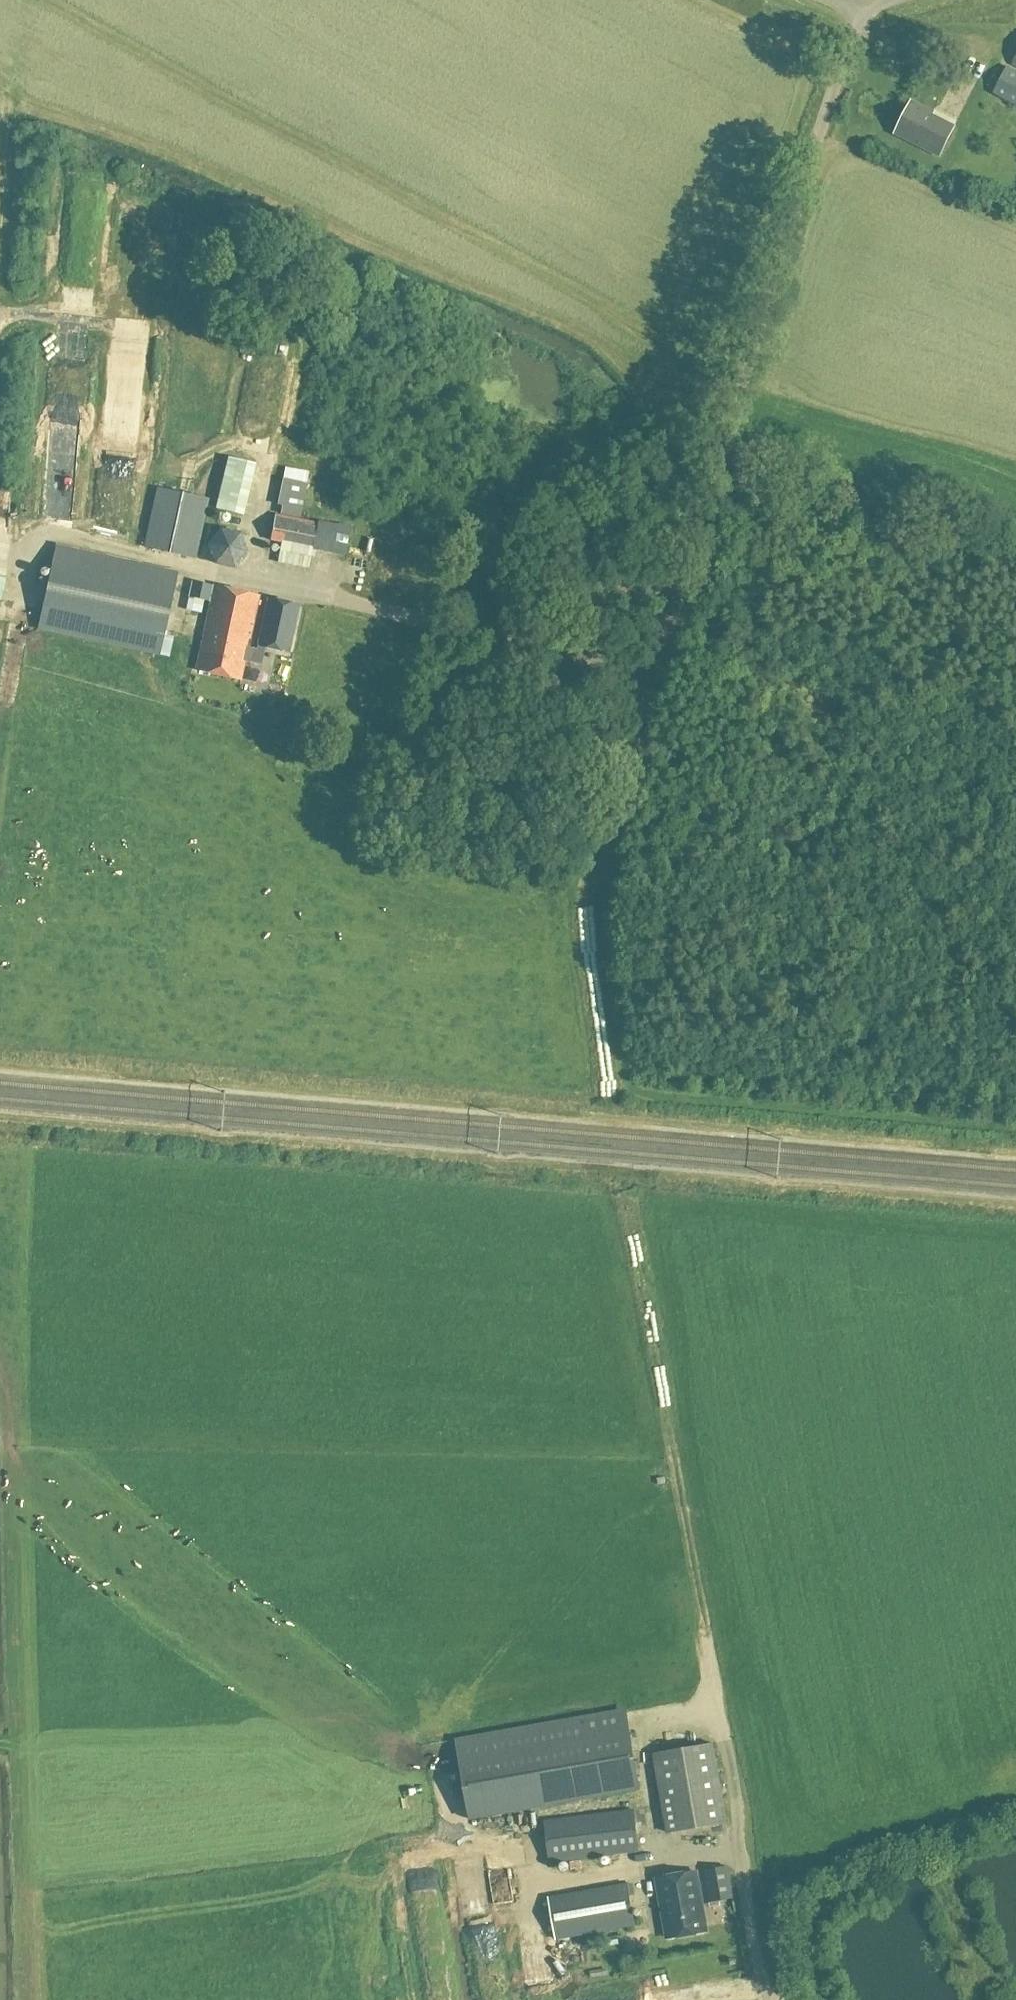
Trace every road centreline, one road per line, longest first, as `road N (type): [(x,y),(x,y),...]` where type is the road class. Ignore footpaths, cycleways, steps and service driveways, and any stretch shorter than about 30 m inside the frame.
road 1 (track): [(626,1198),(708,1630),(741,1874)]
road 2 (track): [(665,645),(578,877),(612,1106)]
road 3 (unclassified): [(771,1999),(741,1874)]

